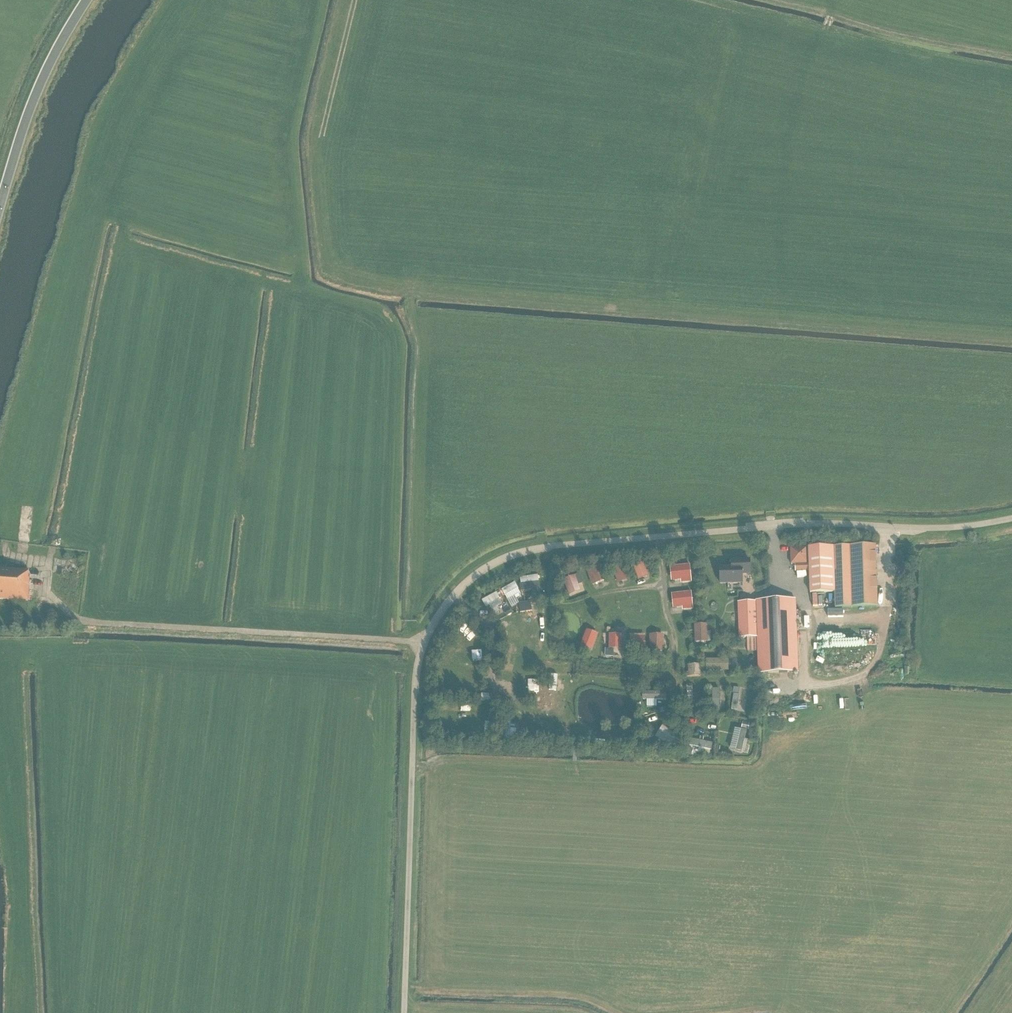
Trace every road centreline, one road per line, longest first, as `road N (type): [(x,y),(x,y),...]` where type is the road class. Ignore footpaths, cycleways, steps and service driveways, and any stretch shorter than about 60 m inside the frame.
road 1 (unclassified): [(404,1012),(421,644),(480,571),(508,556),(573,544),(807,524),(947,527),(1011,518)]
road 2 (unclassified): [(0,210),(54,55),(89,0)]
road 3 (track): [(355,0),(323,138)]

